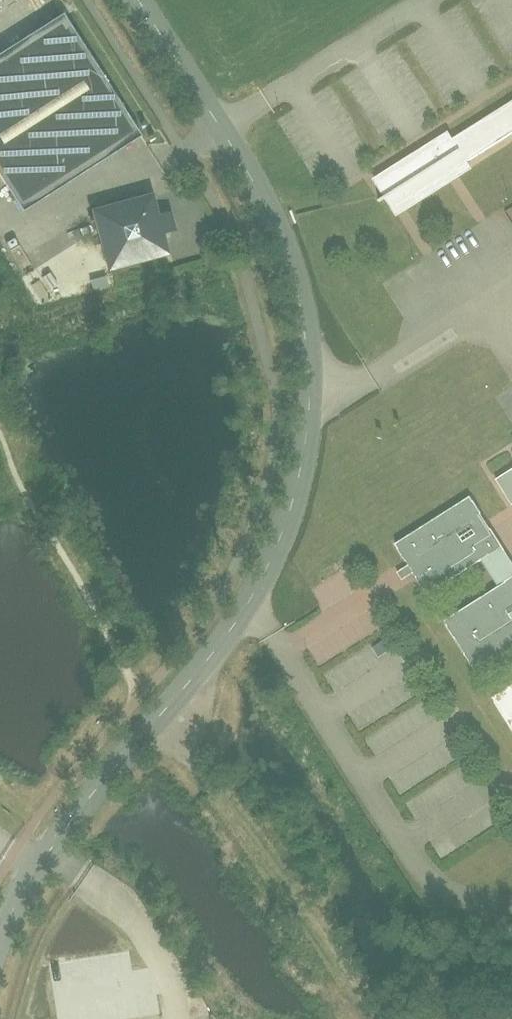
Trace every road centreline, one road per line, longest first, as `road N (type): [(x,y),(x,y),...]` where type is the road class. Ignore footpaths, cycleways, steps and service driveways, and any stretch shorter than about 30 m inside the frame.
road 1 (residential): [(0,937),(67,823),(175,697),(233,613),(271,529),(296,440),(297,314),(268,215),(139,0)]

